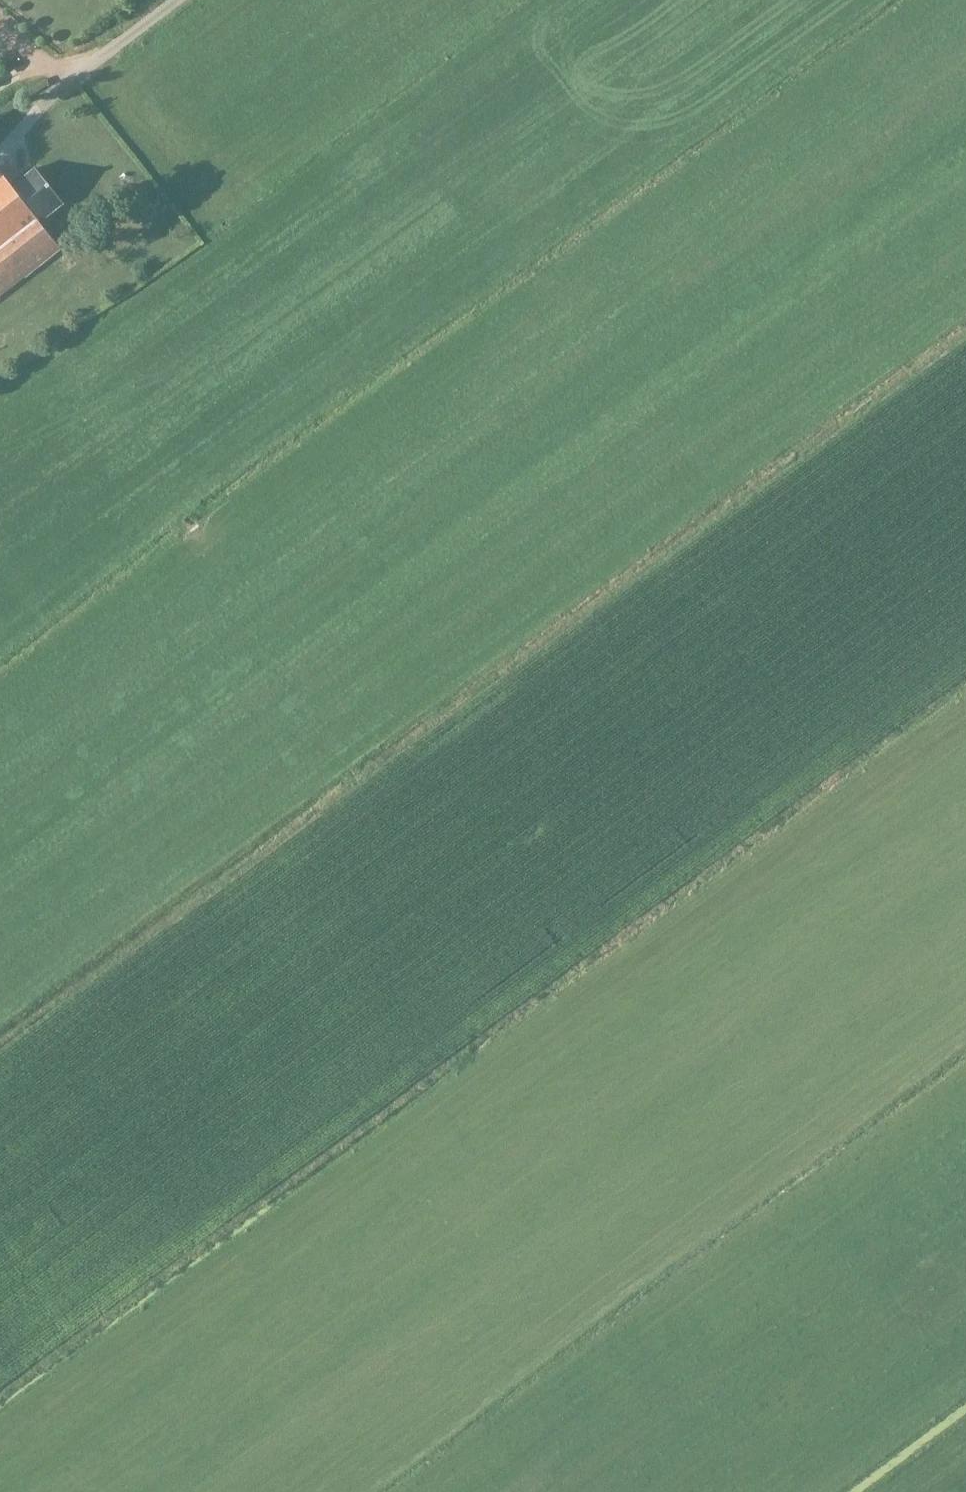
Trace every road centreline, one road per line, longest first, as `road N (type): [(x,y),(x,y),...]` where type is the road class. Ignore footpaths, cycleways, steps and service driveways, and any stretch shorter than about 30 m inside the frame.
road 1 (unclassified): [(176,0),(51,95)]

